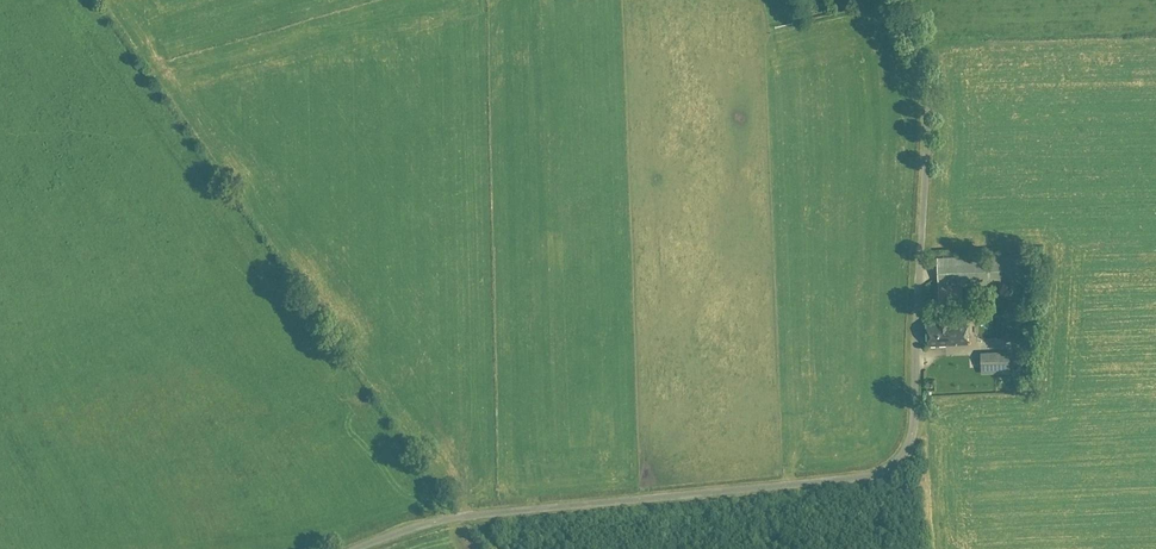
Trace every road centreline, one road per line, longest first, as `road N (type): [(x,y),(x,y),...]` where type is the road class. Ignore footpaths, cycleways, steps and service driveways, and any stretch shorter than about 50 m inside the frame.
road 1 (unclassified): [(354,548),(439,520),(865,476),(898,459),(913,421),(928,148),(908,0)]

